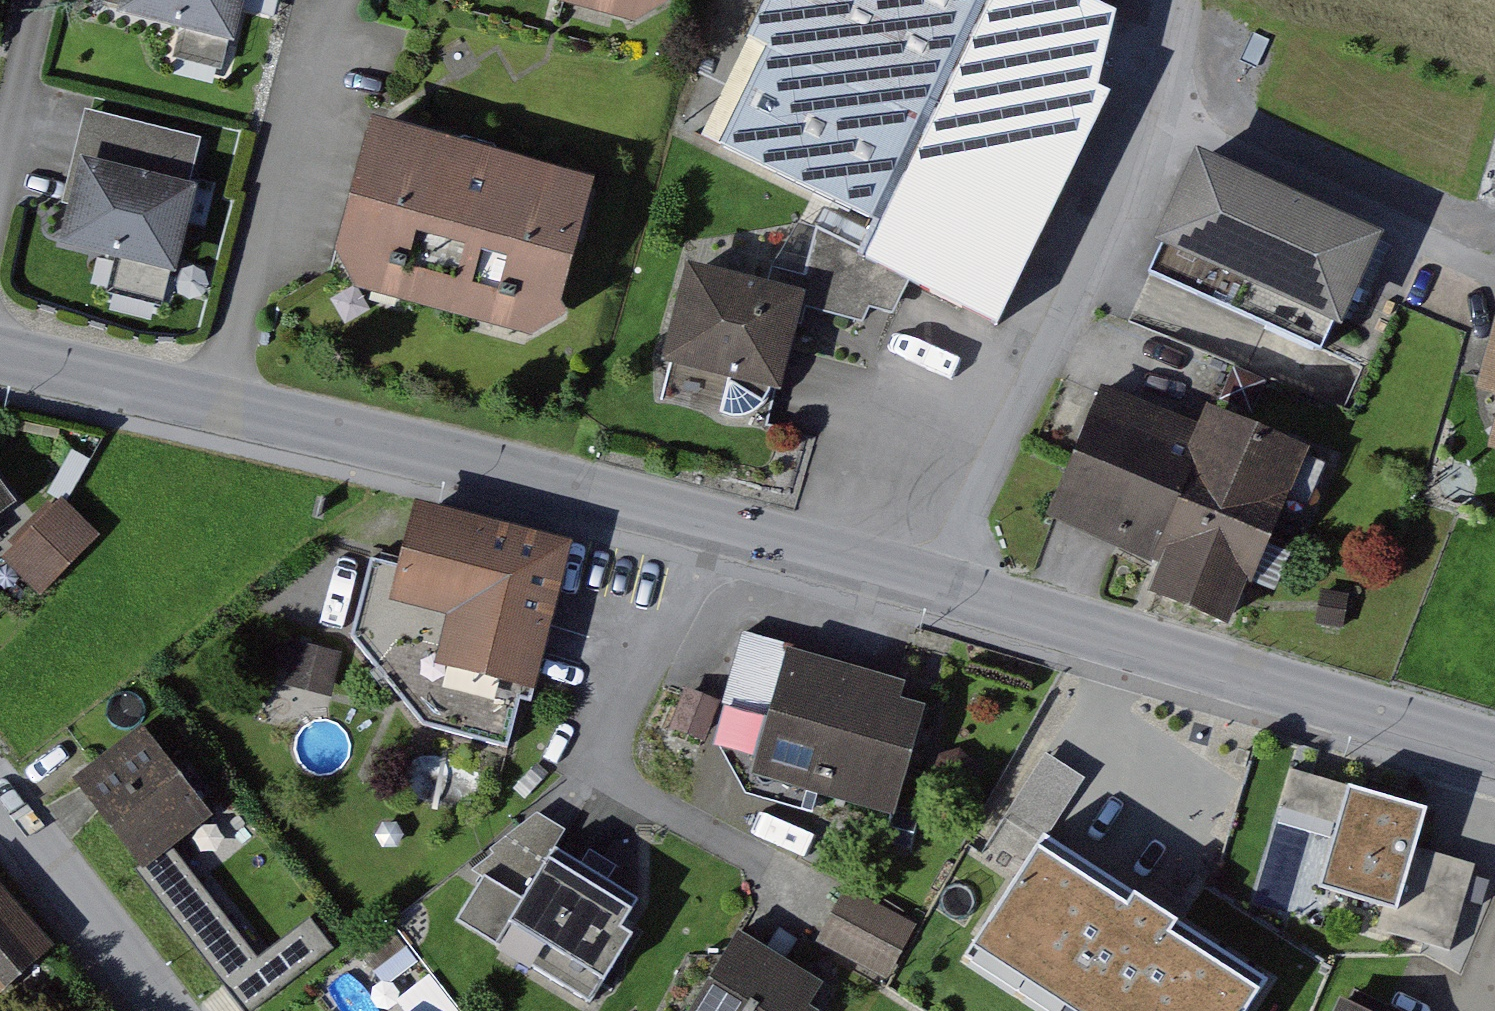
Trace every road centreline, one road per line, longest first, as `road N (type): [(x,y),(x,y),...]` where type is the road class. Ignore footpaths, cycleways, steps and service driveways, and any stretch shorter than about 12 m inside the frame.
road 1 (residential): [(956,587),(717,519),(0,352)]
road 2 (residential): [(1175,0),(1152,94),(956,587)]
road 3 (residential): [(1494,744),(956,587)]
road 4 (residential): [(0,793),(169,1010)]

